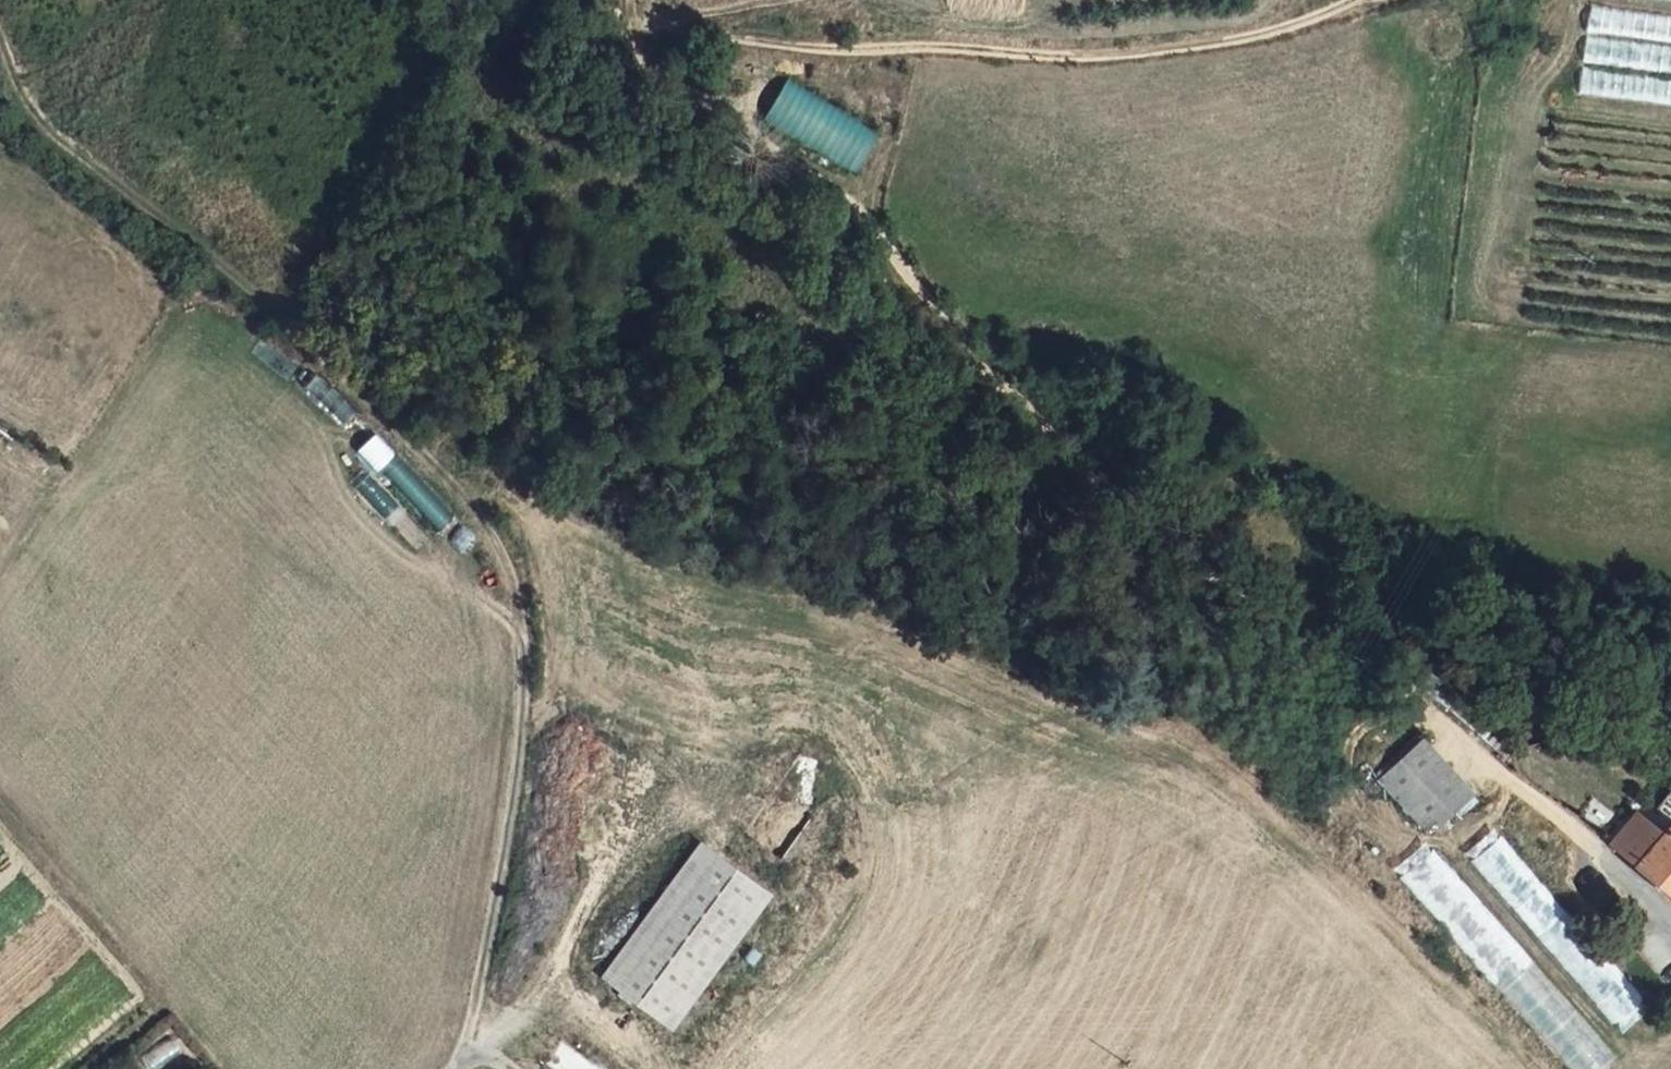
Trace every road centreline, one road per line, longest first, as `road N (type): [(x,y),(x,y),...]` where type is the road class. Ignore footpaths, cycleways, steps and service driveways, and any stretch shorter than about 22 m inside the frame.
road 1 (track): [(490,1055),(565,955),(658,711),(735,650),(868,636),(1153,755),(1332,879),(1530,1068)]
road 2 (track): [(507,1068),(473,1042),(526,688),(516,573),(434,457),(26,109),(0,43)]
road 3 (track): [(543,984),(658,1068)]

